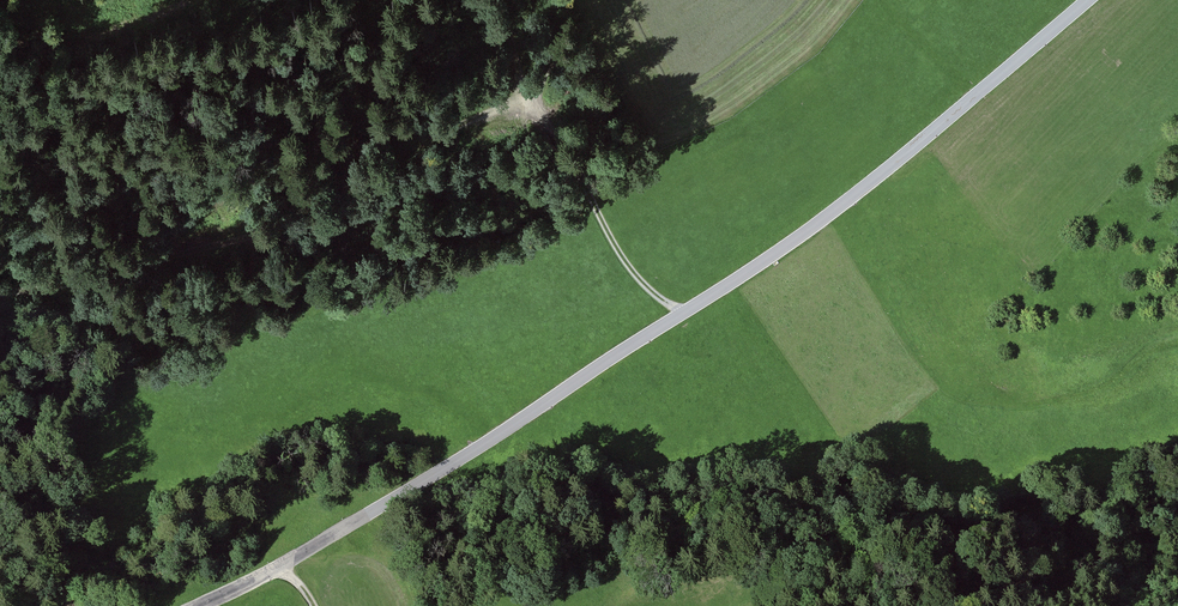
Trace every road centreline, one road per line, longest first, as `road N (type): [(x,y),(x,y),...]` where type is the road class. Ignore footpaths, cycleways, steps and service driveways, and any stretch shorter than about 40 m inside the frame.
road 1 (tertiary): [(197,605),(440,472),(801,237),(1086,0)]
road 2 (track): [(0,291),(154,260),(291,216),(517,97),(553,124),(617,253),(682,311)]

